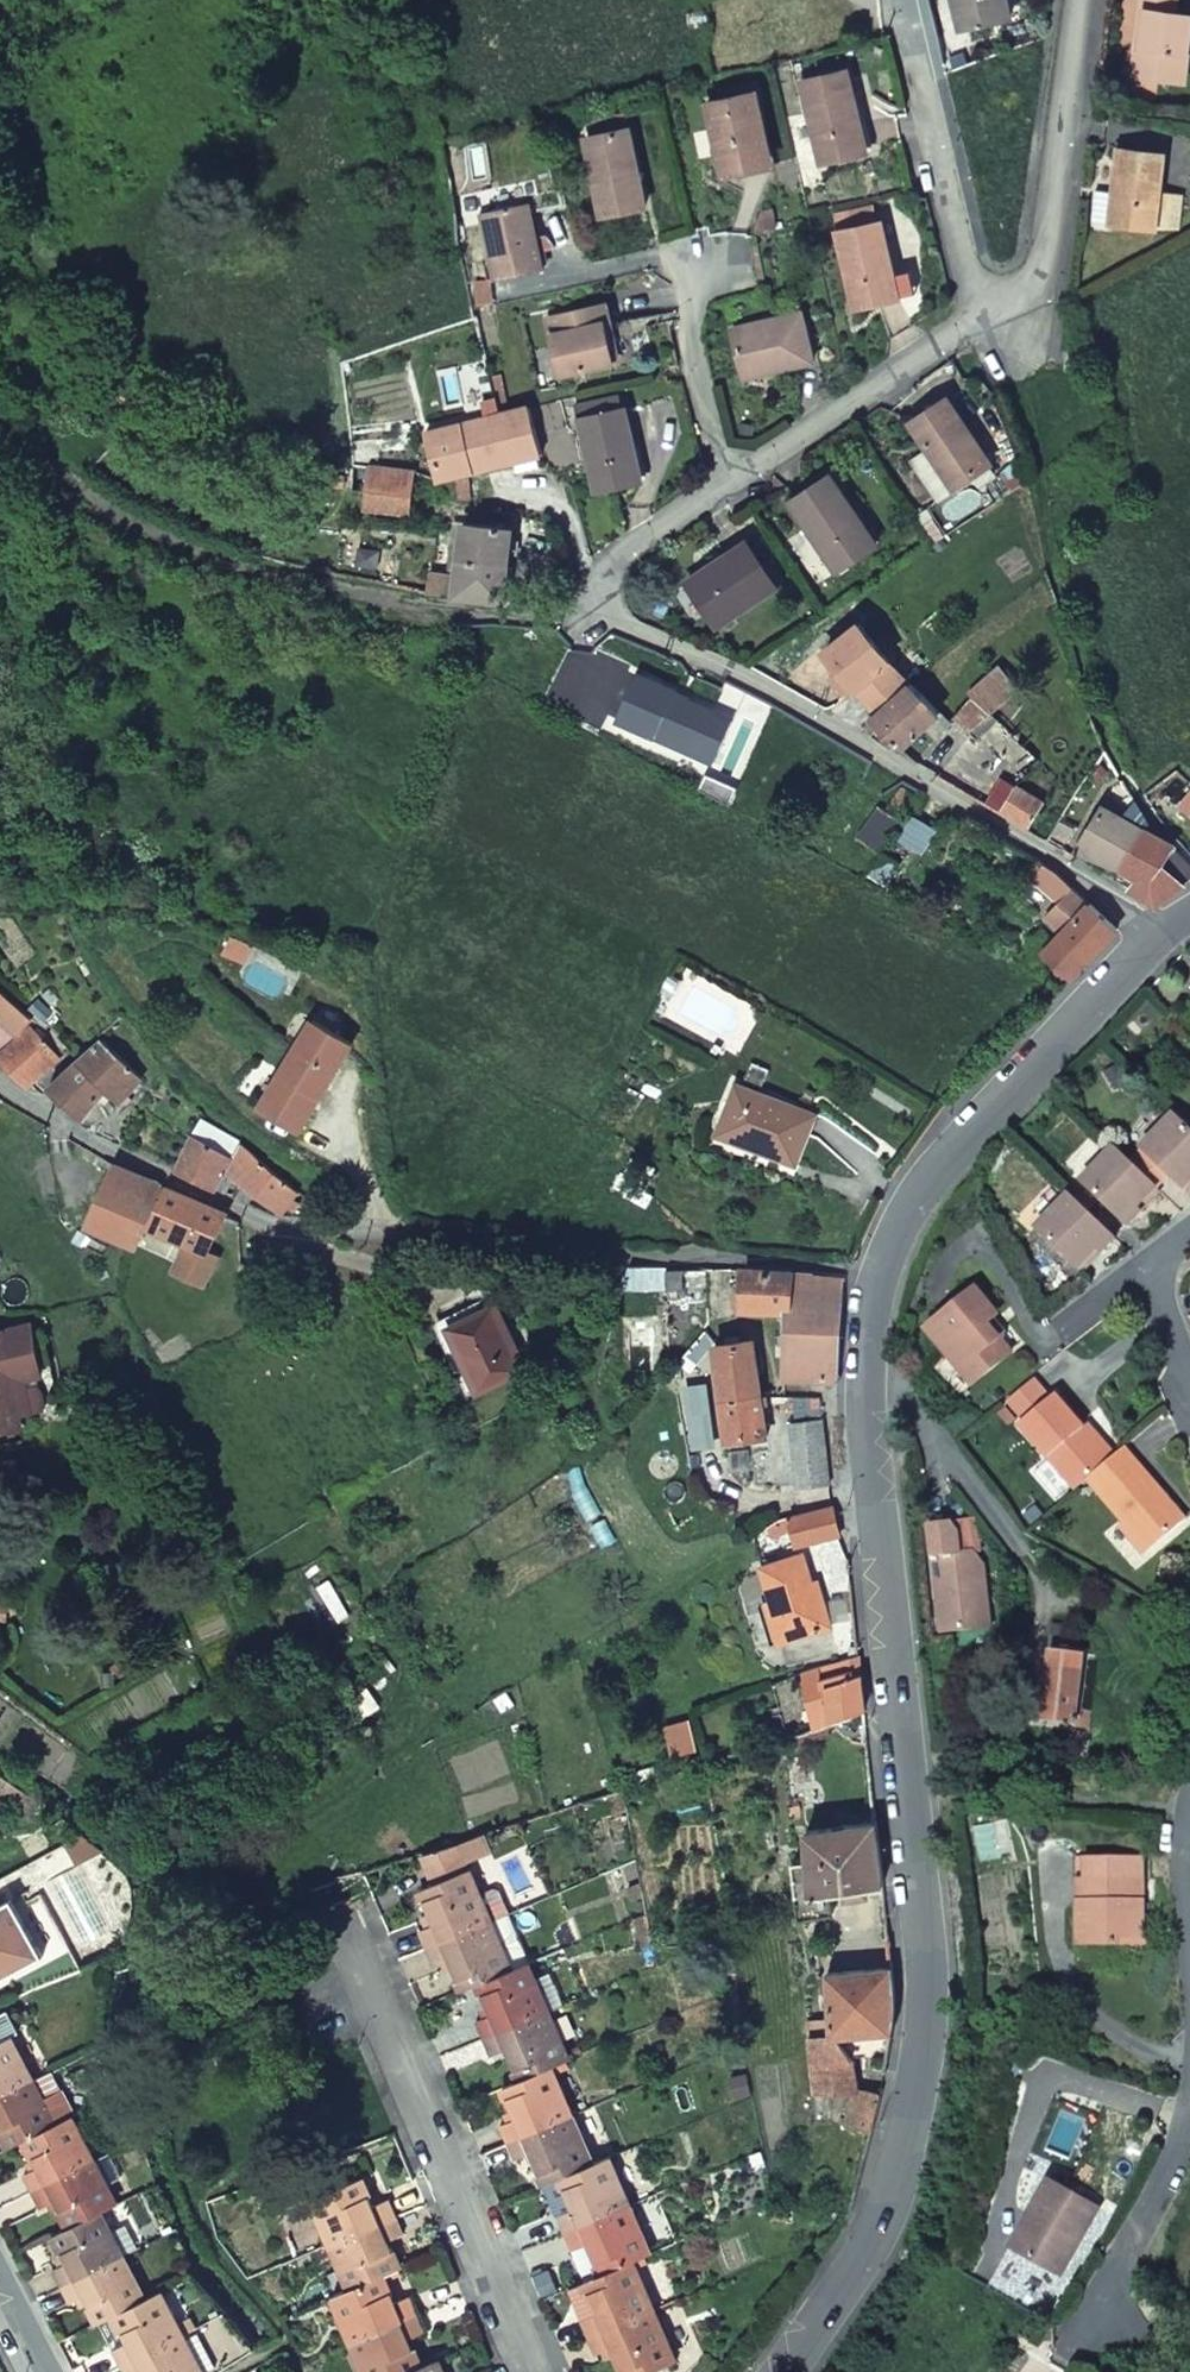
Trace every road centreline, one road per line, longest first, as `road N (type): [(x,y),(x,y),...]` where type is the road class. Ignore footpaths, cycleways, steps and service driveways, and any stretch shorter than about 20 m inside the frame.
road 1 (residential): [(884,1277),(868,1355),(913,2012),(900,2100),(867,2217),(788,2371)]
road 2 (residential): [(0,1086),(254,1220),(349,1223),(588,1255),(702,1252),(884,1277)]
road 3 (residential): [(604,610),(737,673),(1063,862),(1163,934)]
road 4 (residential): [(86,496),(190,553),(367,598),(450,612),(604,610)]
road 5 (residential): [(333,1916),(528,2371)]
road 6 (residential): [(1163,934),(989,1114),(917,1205),(884,1277)]
road 7 (residential): [(896,0),(967,267),(983,290),(1010,301)]
road 8 (residential): [(730,479),(1010,301)]
road 9 (residential): [(1010,301),(1024,296),(1039,265),(1078,0)]
road 10 (residential): [(1189,2081),(1185,2124),(1113,2316)]
road 11 (residential): [(718,264),(698,288),(693,320),(697,372),(730,479)]
road 12 (residential): [(604,610),(606,572),(730,479)]
road 13 (residential): [(1189,1797),(1189,1970)]
road 14 (residential): [(1189,1246),(1153,1270),(1189,1381)]

